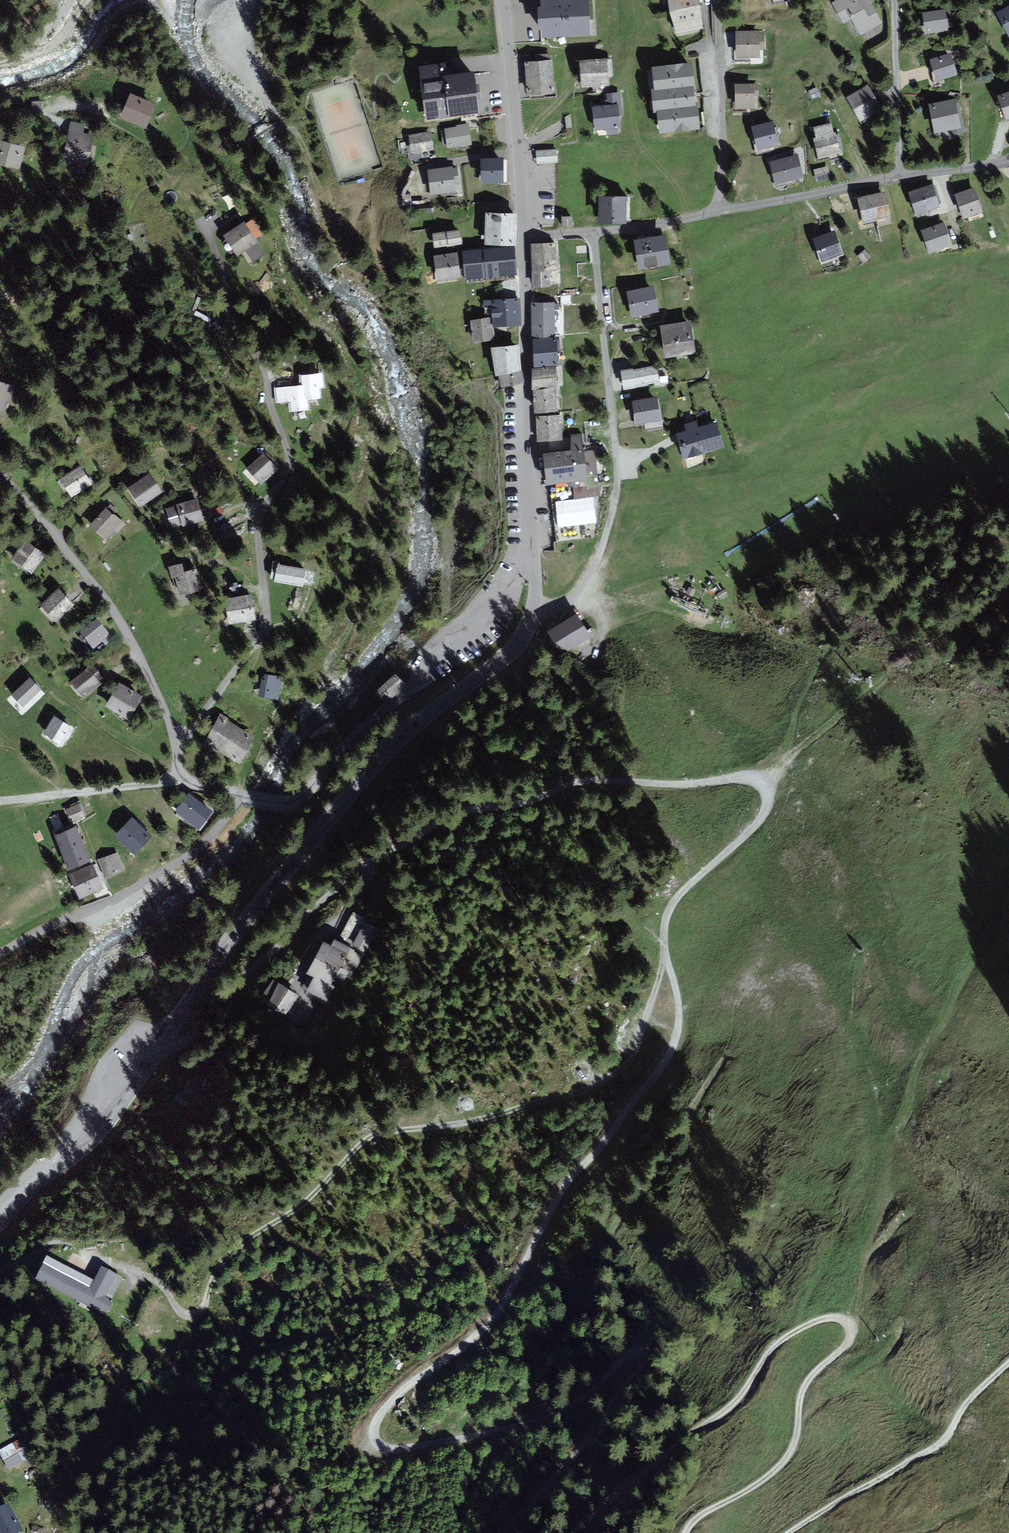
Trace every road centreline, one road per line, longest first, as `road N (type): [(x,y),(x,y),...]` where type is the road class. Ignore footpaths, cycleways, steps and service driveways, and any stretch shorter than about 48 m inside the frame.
road 1 (track): [(387,852),(450,815),(524,803),(581,783),(734,778),(770,789),(760,817),(668,908),(665,960),(680,1014),(664,1066),(565,1185),(496,1310),(391,1400),(376,1426),(387,1449),(492,1433)]
road 2 (tertiary): [(532,611),(518,643),(405,735),(324,822),(235,933),(106,1120),(0,1221)]
road 3 (track): [(665,960),(636,1053),(622,1069),(506,1113),(368,1139),(309,1199),(234,1251),(216,1272),(200,1313),(183,1315),(156,1282),(65,1244)]
road 4 (residential): [(177,746),(265,631),(259,521),(289,459),(260,359),(230,320),(229,279),(203,217)]
road 5 (residential): [(590,232),(617,485),(599,554),(579,592),(532,611)]
road 6 (track): [(500,1532),(586,1442),(646,1352),(633,1350),(548,1419),(492,1433)]
road 7 (residential): [(533,543),(476,639),(371,723),(301,798),(243,796)]
road 8 (track): [(851,1330),(830,1318),(782,1339),(732,1405),(567,1532)]
road 9 (residential): [(177,746),(152,666),(0,472)]
road 10 (tertiary): [(524,232),(533,543)]
road 11 (residential): [(0,953),(111,905),(160,874),(208,838),(243,796)]
road 12 (track): [(790,1532),(942,1442),(1008,1364)]
road 13 (track): [(851,1330),(802,1395),(782,1465),(684,1532)]
road 14 (track): [(244,0),(225,30),(227,57),(299,138),(324,203)]
road 15 (tertiary): [(500,0),(524,232)]
road 16 (residential): [(718,0),(716,212)]
road 17 (residential): [(716,212),(900,175)]
road 18 (residential): [(900,175),(895,0)]
road 19 (residential): [(43,790),(181,781)]
road 20 (residential): [(716,212),(590,232)]

